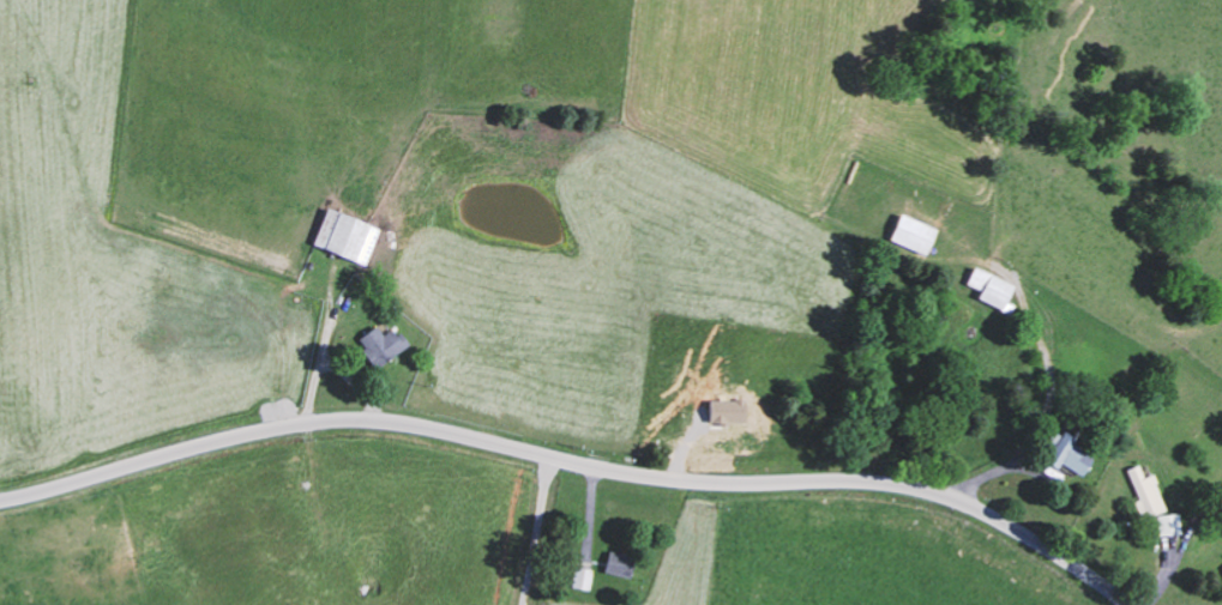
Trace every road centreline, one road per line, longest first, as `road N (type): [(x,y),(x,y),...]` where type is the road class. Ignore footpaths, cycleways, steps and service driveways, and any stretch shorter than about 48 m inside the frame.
road 1 (residential): [(1124,604),(1054,550),(917,491),(655,479),(393,424),(269,431),(0,494)]

